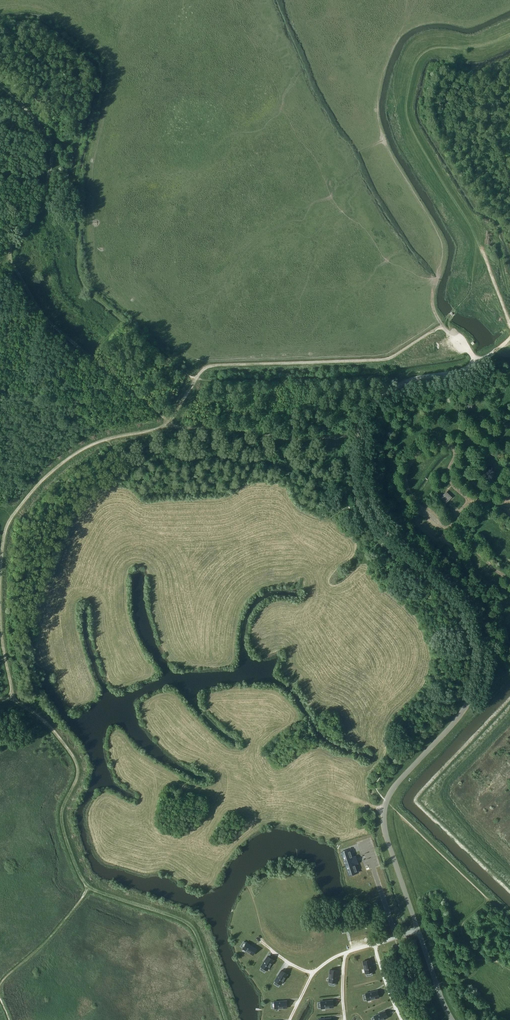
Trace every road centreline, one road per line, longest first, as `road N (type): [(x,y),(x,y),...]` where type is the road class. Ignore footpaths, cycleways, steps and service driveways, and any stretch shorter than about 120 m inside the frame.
road 1 (unclassified): [(452,1019),(384,812),(397,783),(468,702),(479,640),(458,592),(370,508),(362,430),(374,404),(398,386),(462,370),(508,341)]
road 2 (track): [(505,400),(409,426),(402,441),(405,479),(422,507)]

